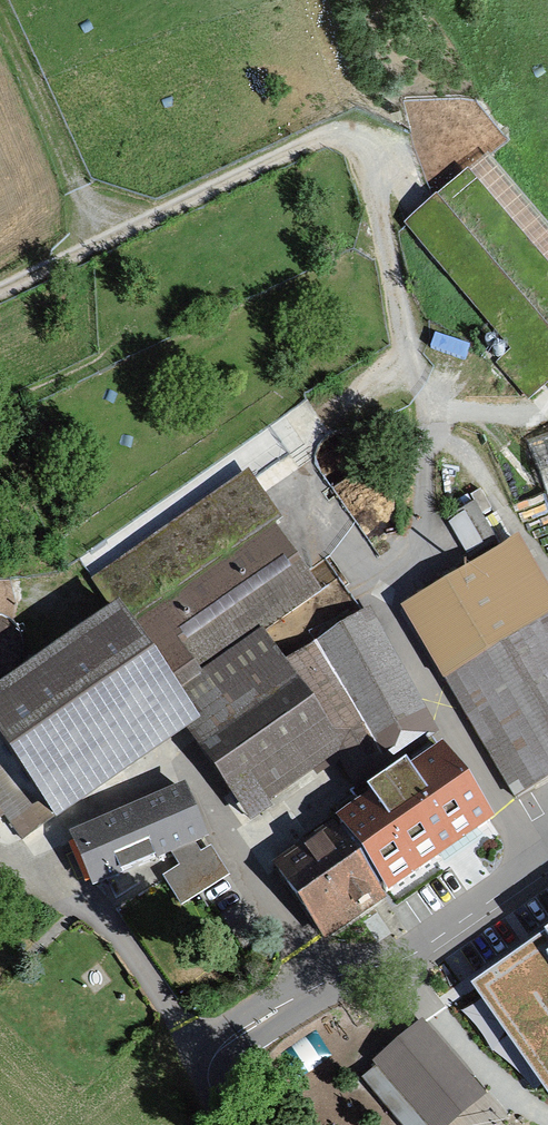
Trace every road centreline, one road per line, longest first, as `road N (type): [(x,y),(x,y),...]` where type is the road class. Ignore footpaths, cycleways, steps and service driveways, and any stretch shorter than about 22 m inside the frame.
road 1 (track): [(395,579),(418,522),(436,406),(375,184),(351,140),(328,133),(0,288)]
road 2 (track): [(351,140),(319,0)]
road 3 (track): [(0,856),(107,922)]

